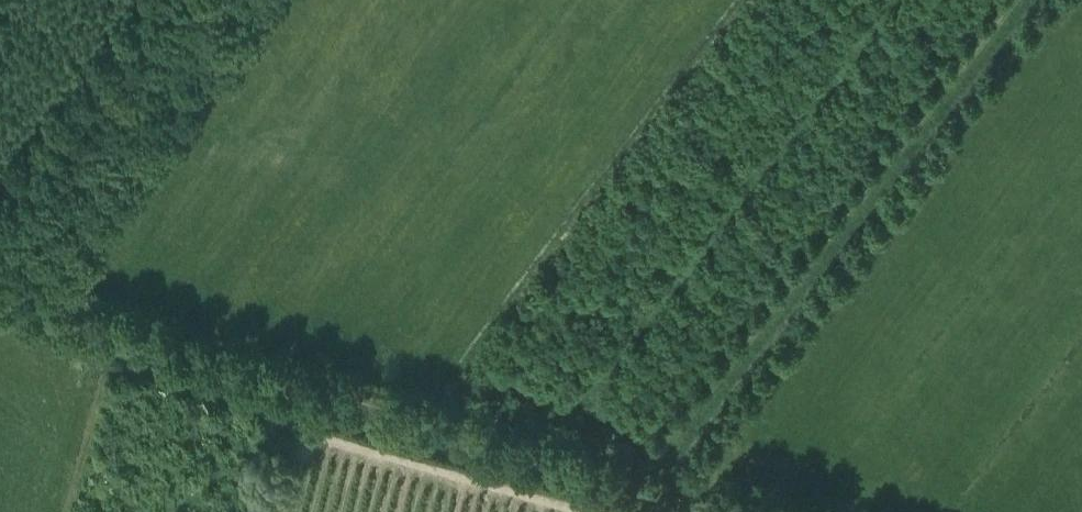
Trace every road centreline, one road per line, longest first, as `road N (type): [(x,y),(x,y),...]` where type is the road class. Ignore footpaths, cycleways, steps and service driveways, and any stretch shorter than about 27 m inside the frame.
road 1 (track): [(0,298),(743,511)]
road 2 (track): [(635,482),(1012,0)]
road 3 (track): [(590,511),(330,440),(294,457),(281,511)]

